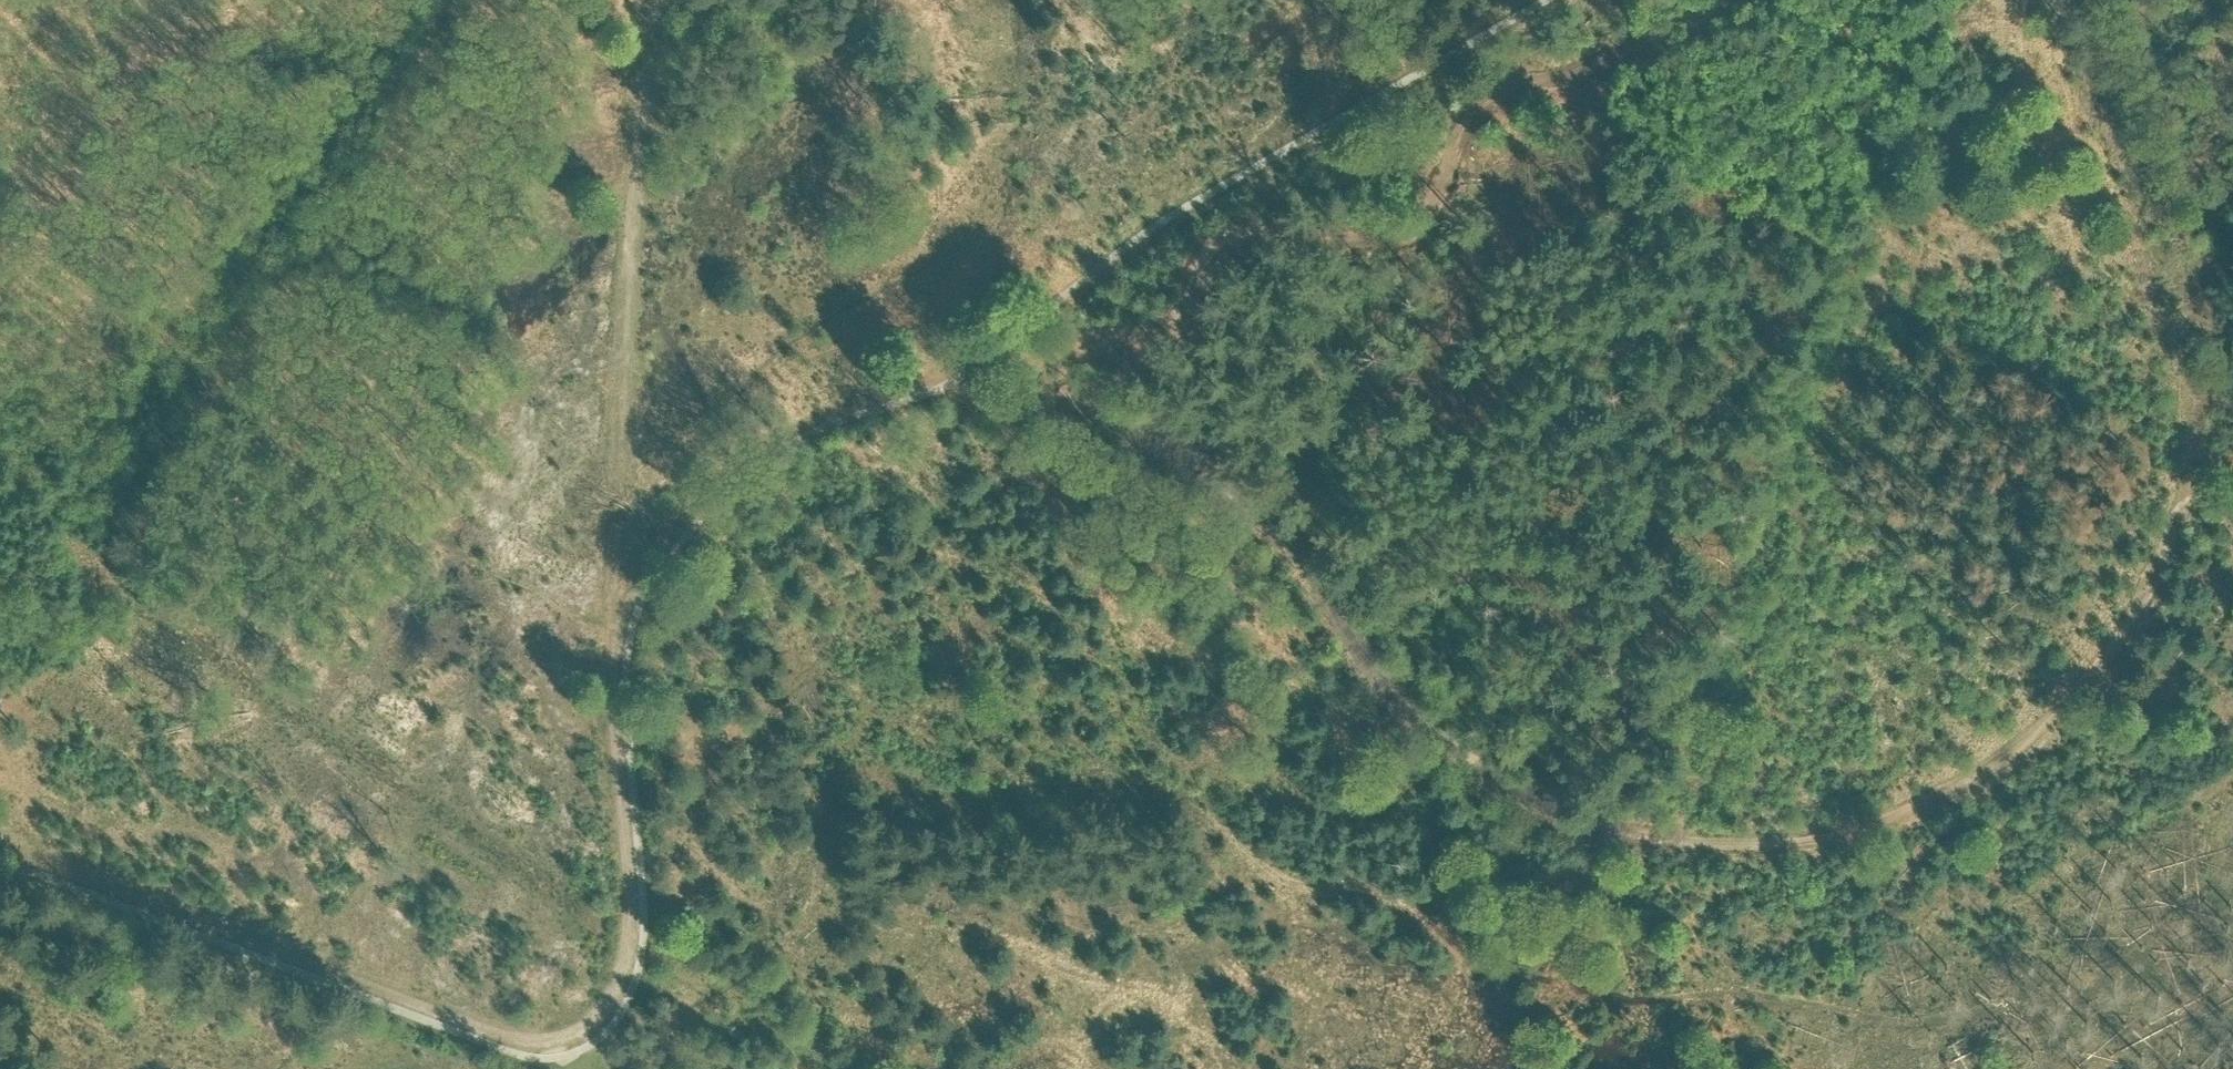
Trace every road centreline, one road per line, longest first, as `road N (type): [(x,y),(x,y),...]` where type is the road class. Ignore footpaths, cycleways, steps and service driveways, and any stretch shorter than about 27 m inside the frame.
road 1 (track): [(2232,515),(2220,494),(2187,494),(2104,658),(2025,740),(1922,800),(1842,828),(1766,842),(1670,839),(1580,815),(1499,776),(1411,711),(1279,533),(1191,453),(1103,416),(983,396)]
road 2 (track): [(618,623),(613,699),(629,936),(607,1006),(569,1037),(538,1044),(496,1033),(0,847)]
road 3 (track): [(1717,0),(1663,39),(1496,96),(1465,130),(1436,194),(1407,229),(1380,237),(1229,237),(1204,258),(1172,318),(1142,331),(1053,345),(983,396)]
road 4 (track): [(631,275),(617,551),(623,606)]
road 5 (track): [(631,275),(654,31)]
road 6 (track): [(618,623),(639,579),(689,516),(769,443)]
road 7 (track): [(769,443),(864,399),(943,392)]

